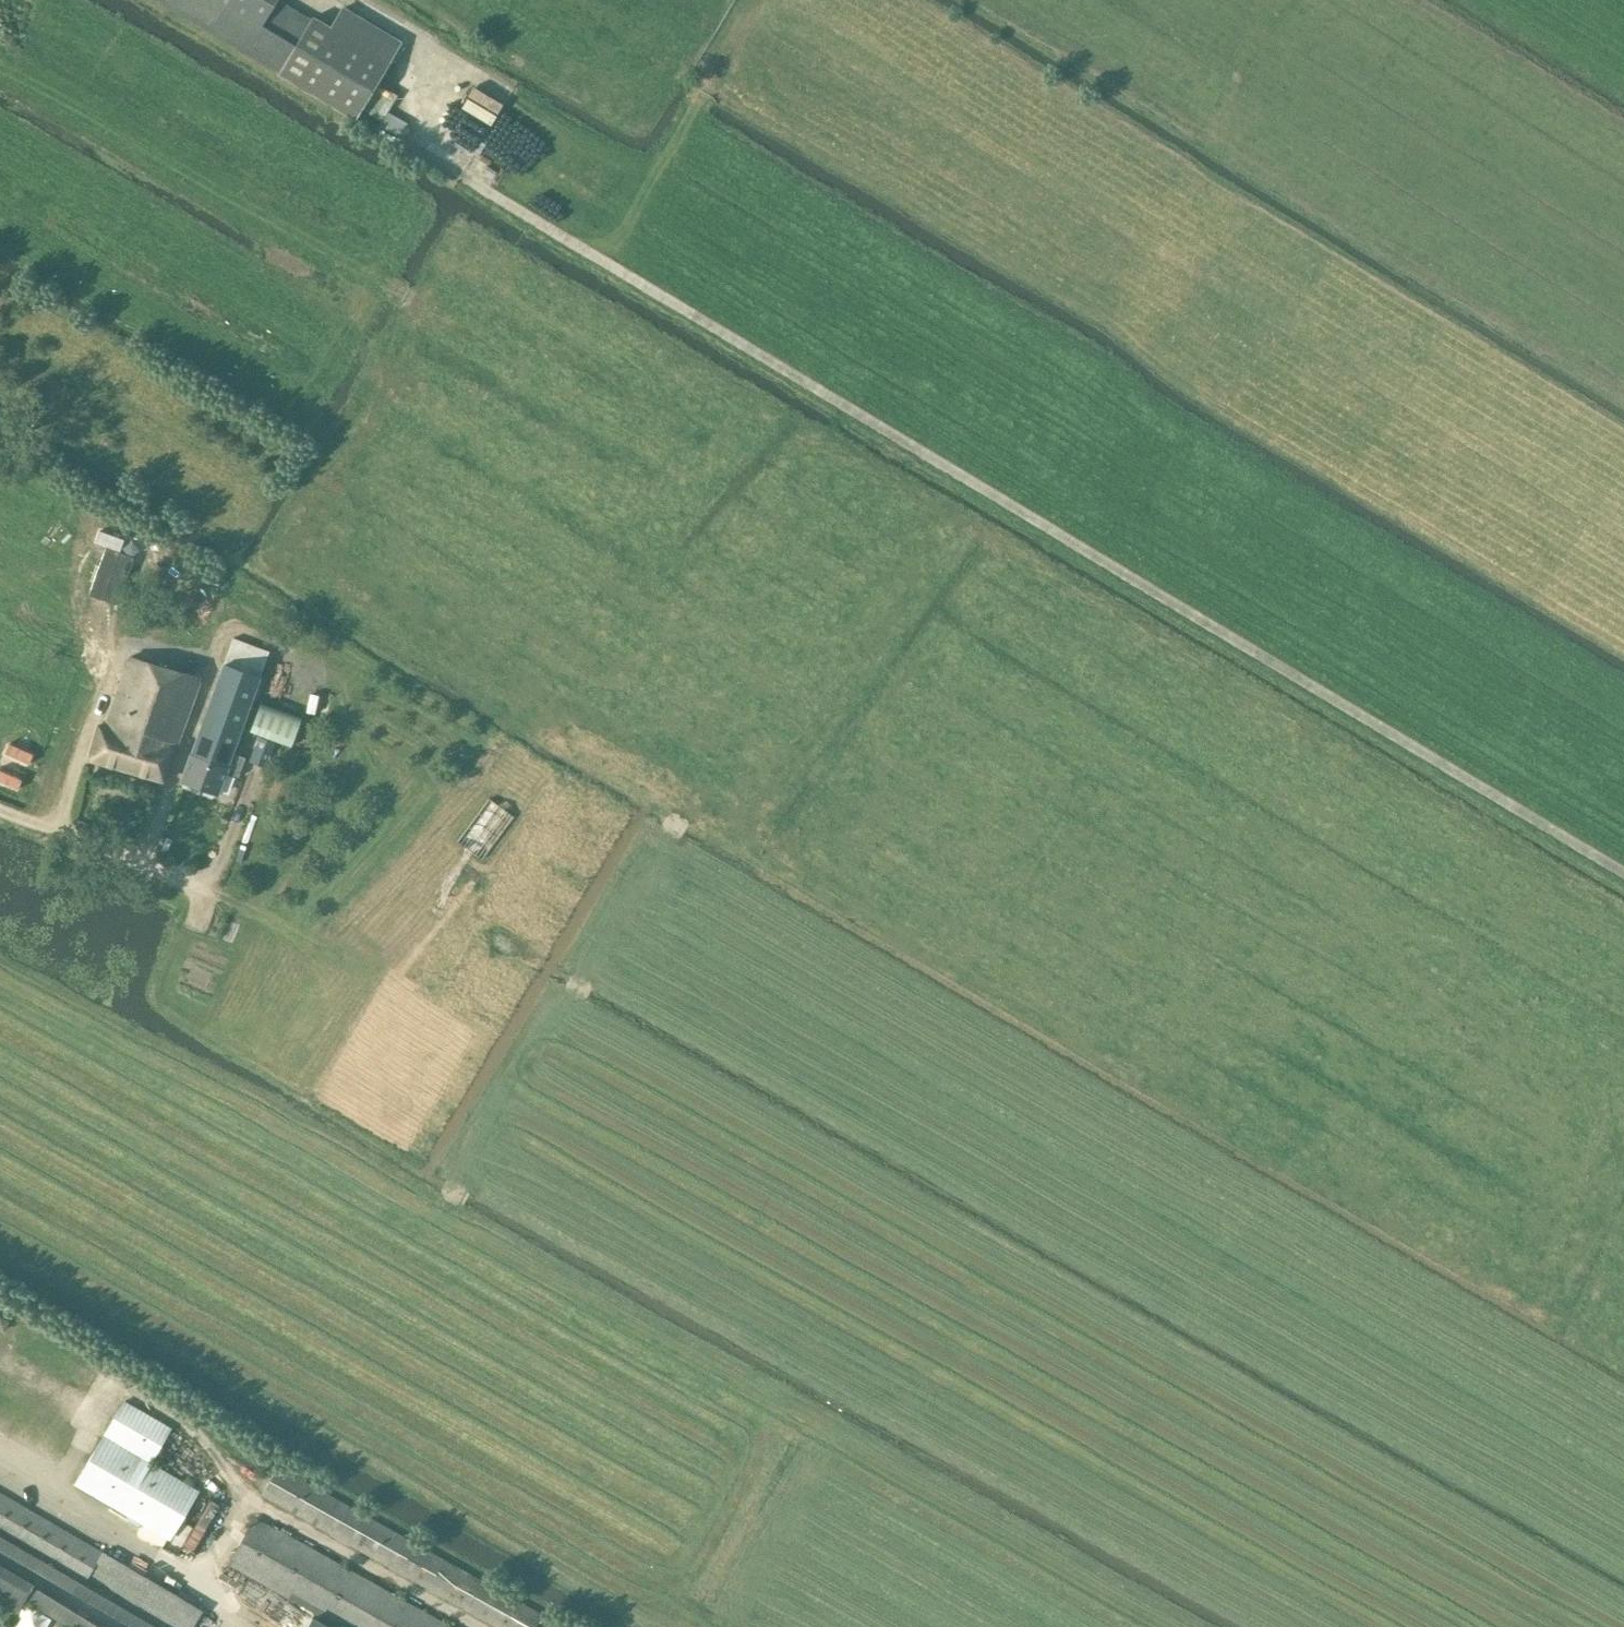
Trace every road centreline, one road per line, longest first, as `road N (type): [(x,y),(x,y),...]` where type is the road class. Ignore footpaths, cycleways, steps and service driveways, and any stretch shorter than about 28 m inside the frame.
road 1 (track): [(404,29),(419,47),(417,121),(461,177),(1623,873)]

